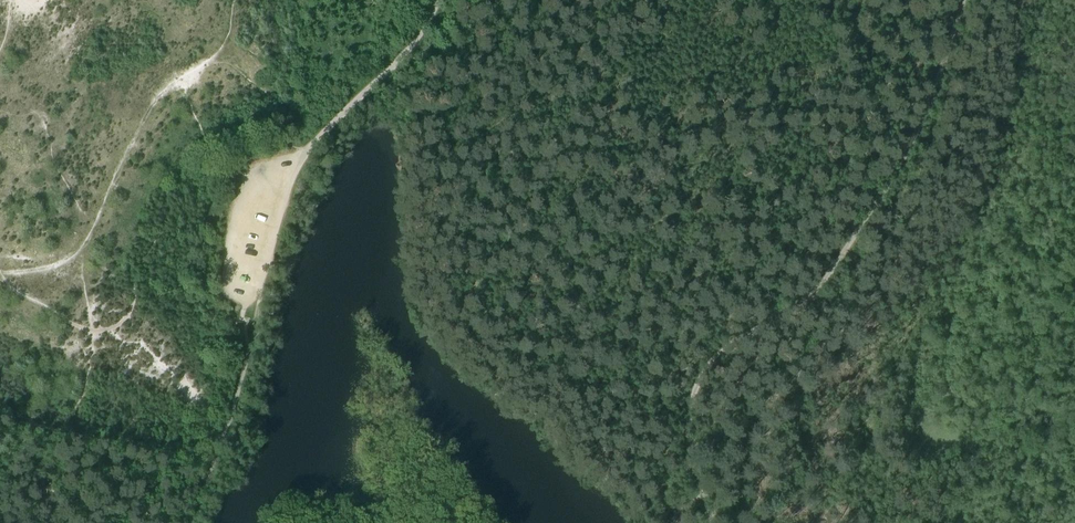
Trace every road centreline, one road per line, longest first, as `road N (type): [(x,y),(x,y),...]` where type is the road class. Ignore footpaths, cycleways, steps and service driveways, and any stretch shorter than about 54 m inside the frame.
road 1 (track): [(711,522),(695,456),(694,387),(737,337),(812,299),(897,178),(964,0)]
road 2 (unclassified): [(438,0),(407,50),(303,157),(253,330)]
road 3 (track): [(253,330),(215,446)]

